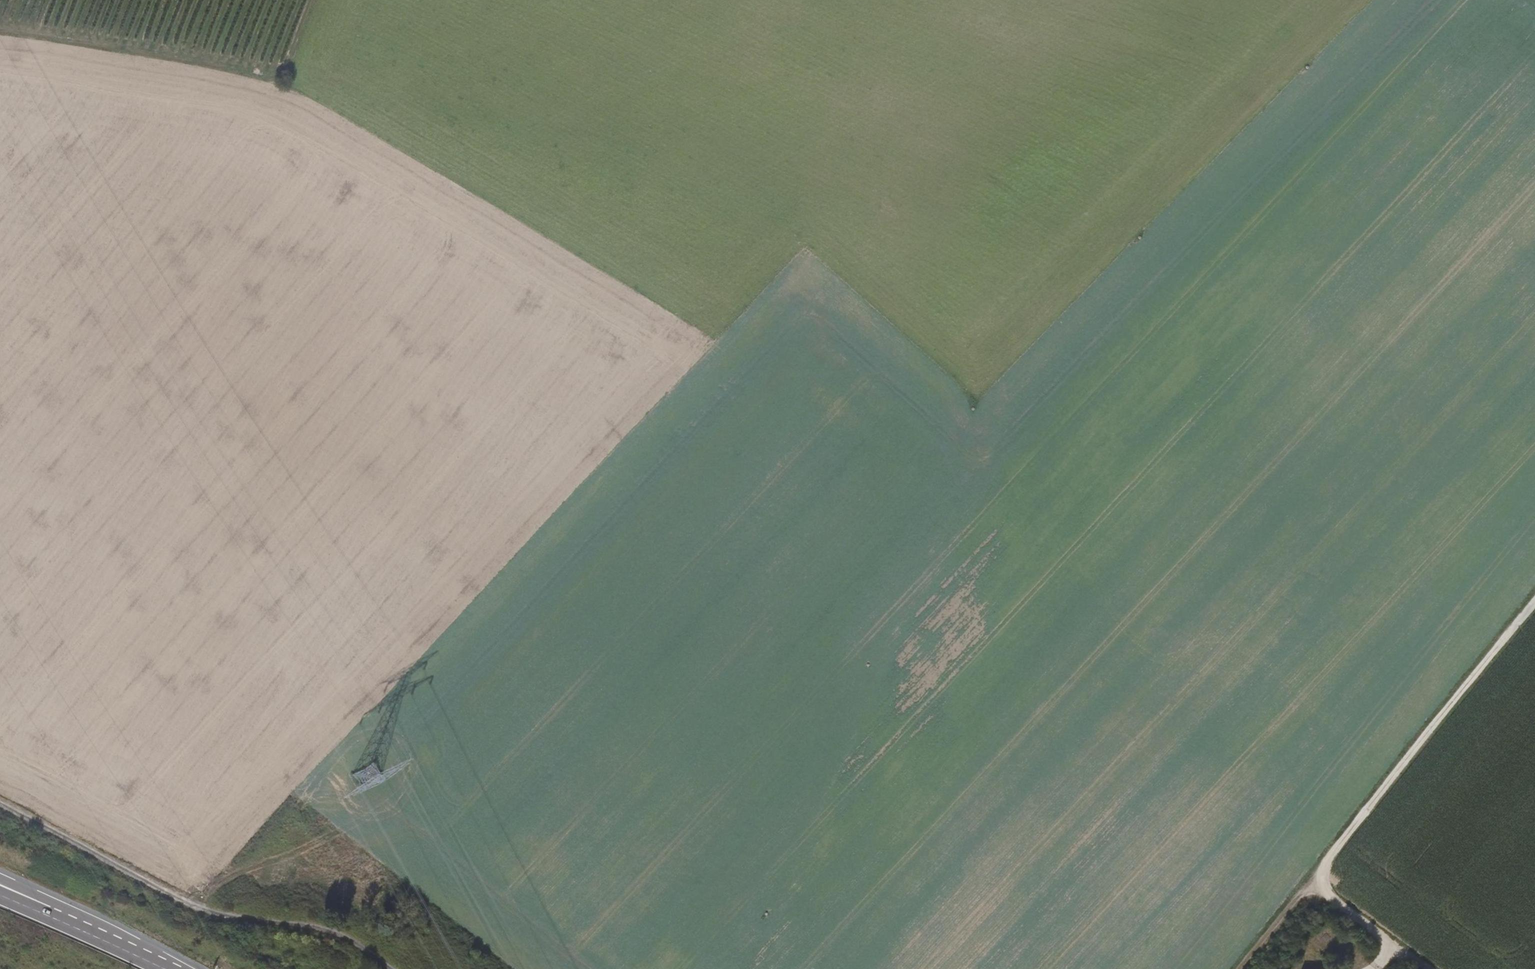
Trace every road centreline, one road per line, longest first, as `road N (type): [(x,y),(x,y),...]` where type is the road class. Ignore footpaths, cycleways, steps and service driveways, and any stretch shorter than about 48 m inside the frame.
road 1 (track): [(0,806),(192,905),(232,920),(309,927),(363,950),(385,968)]
road 2 (track): [(1311,883),(1534,604)]
road 3 (track): [(1311,883),(1427,968)]
road 4 (trunk): [(176,968),(50,910)]

